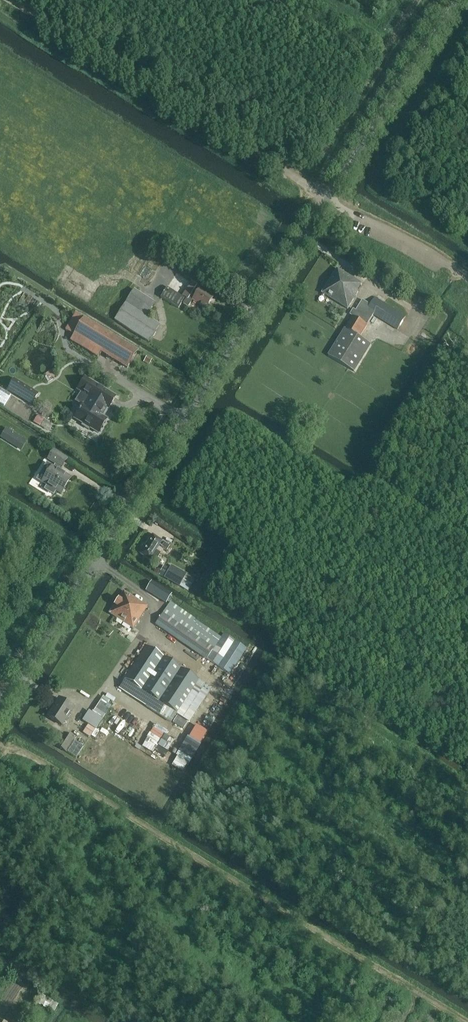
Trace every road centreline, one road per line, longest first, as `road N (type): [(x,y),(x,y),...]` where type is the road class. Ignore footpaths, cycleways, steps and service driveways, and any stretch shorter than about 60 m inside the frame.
road 1 (unclassified): [(0,712),(332,200)]
road 2 (unclassified): [(332,200),(461,0)]
road 3 (unclassified): [(332,200),(458,268)]

